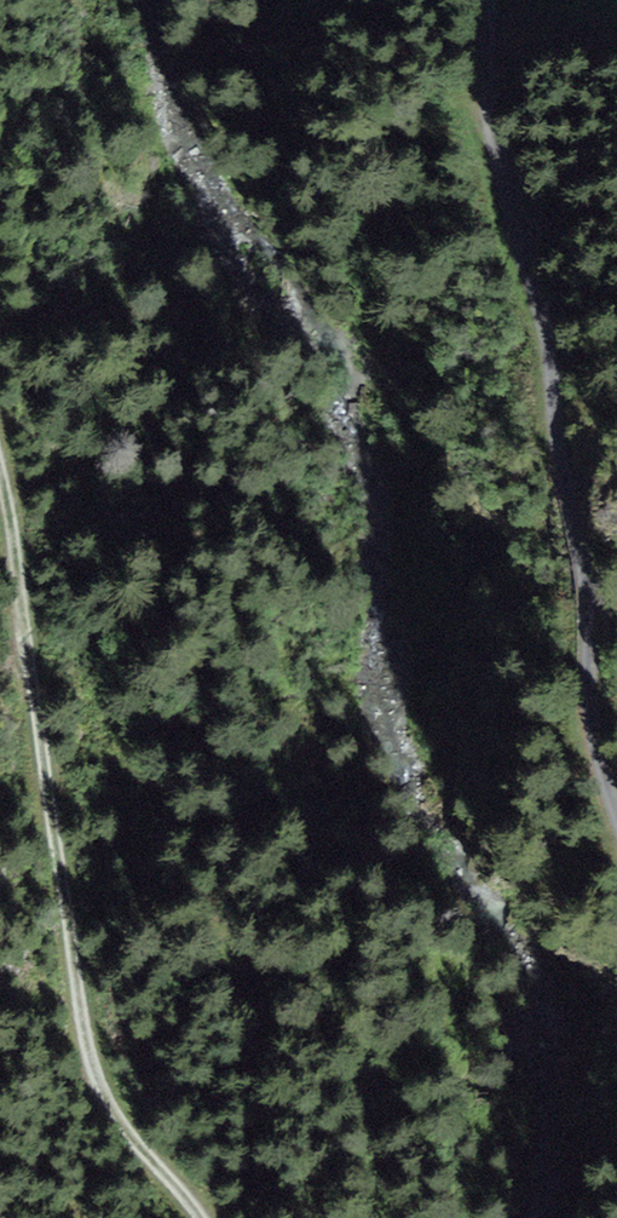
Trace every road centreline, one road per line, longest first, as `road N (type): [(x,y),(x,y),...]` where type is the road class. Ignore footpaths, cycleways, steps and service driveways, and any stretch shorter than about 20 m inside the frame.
road 1 (unclassified): [(616,814),(591,736),(581,570),(544,316),(495,142),(489,0)]
road 2 (track): [(0,473),(79,1046),(116,1115),(195,1217)]

